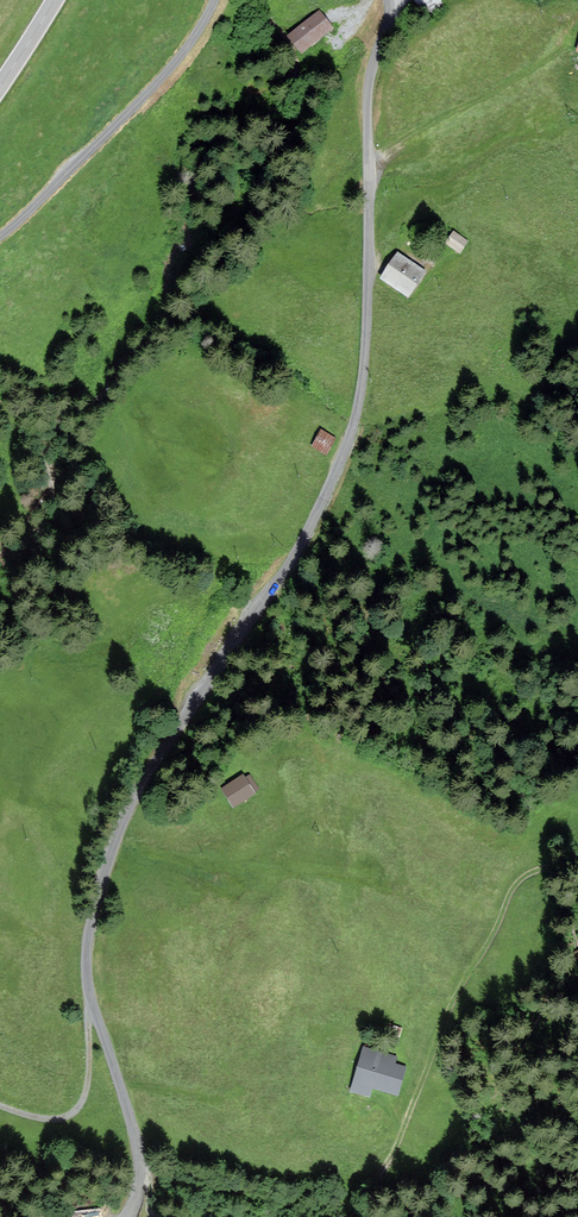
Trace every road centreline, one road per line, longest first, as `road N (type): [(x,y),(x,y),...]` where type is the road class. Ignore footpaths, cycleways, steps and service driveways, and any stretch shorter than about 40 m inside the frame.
road 1 (unclassified): [(125,1216),(140,1160),(90,1002),(92,921),(114,841),(145,776),(297,551),(346,447),(367,331),(368,94),(387,0)]
road 2 (track): [(352,1216),(378,1180),(517,879),(543,866),(577,867)]
road 3 (unclassified): [(0,235),(161,76),(214,0)]
road 4 (track): [(368,159),(558,56),(577,21)]
road 5 (track): [(0,1103),(54,1119),(75,1113),(90,1080),(90,1002)]

